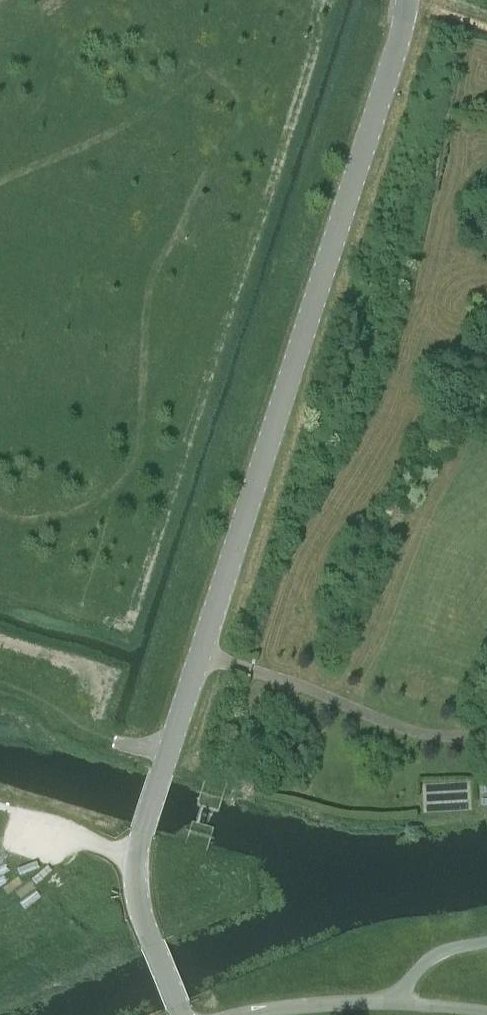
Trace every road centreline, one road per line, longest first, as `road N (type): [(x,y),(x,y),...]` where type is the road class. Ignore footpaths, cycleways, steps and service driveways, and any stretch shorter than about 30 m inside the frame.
road 1 (tertiary): [(180,1014),(139,911),(137,845),(408,0)]

